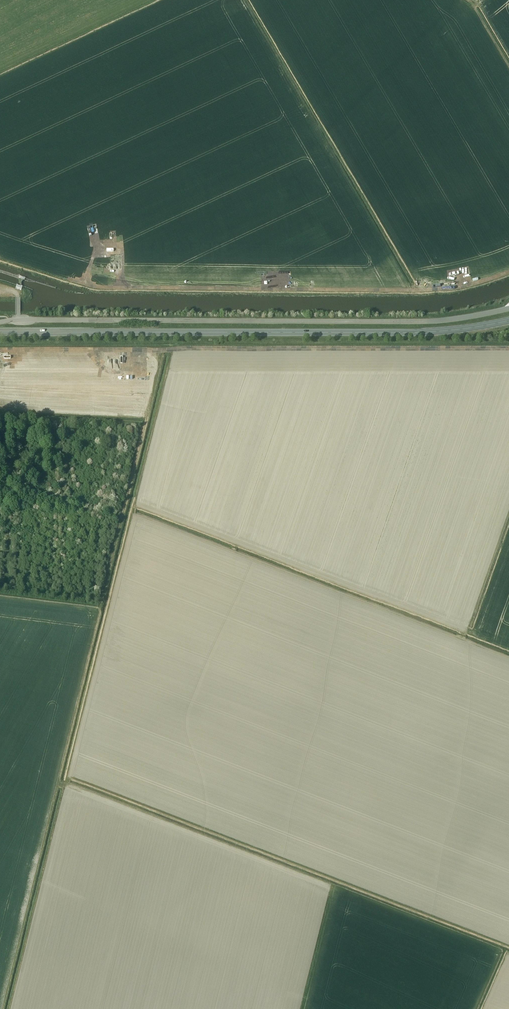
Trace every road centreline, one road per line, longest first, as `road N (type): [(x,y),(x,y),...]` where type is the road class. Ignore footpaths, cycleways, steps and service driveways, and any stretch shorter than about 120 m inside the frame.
road 1 (unclassified): [(508,308),(425,321),(0,322)]
road 2 (primary): [(508,320),(420,332),(0,332)]

